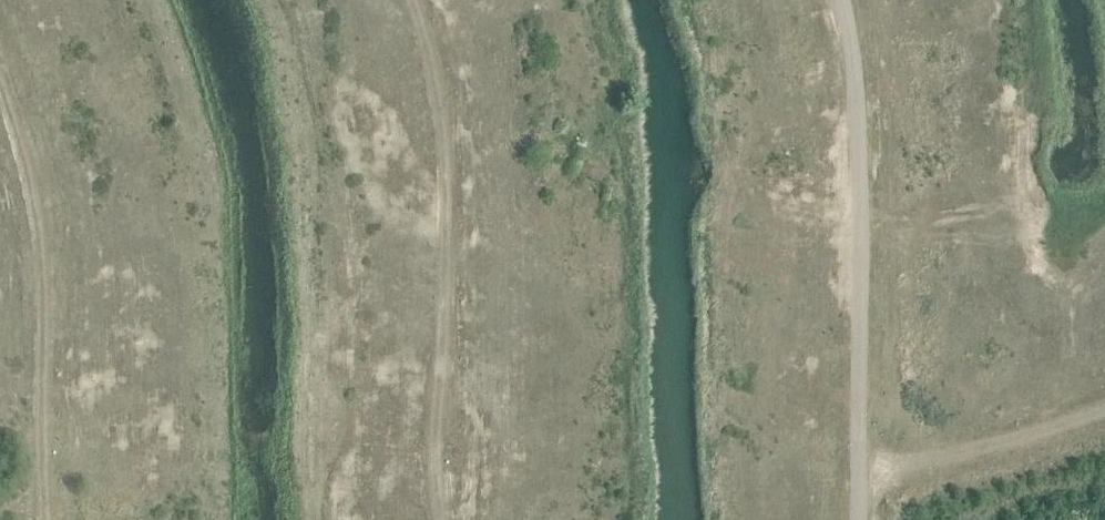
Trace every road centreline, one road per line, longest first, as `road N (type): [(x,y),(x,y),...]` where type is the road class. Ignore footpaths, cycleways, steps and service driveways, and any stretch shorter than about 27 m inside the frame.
road 1 (track): [(439,519),(450,347),(448,192),(440,106),(410,0)]
road 2 (unclassified): [(867,519),(857,196),(838,0)]
road 3 (track): [(0,78),(29,174),(45,285),(48,519)]
road 4 (track): [(868,511),(907,478),(1104,410)]

